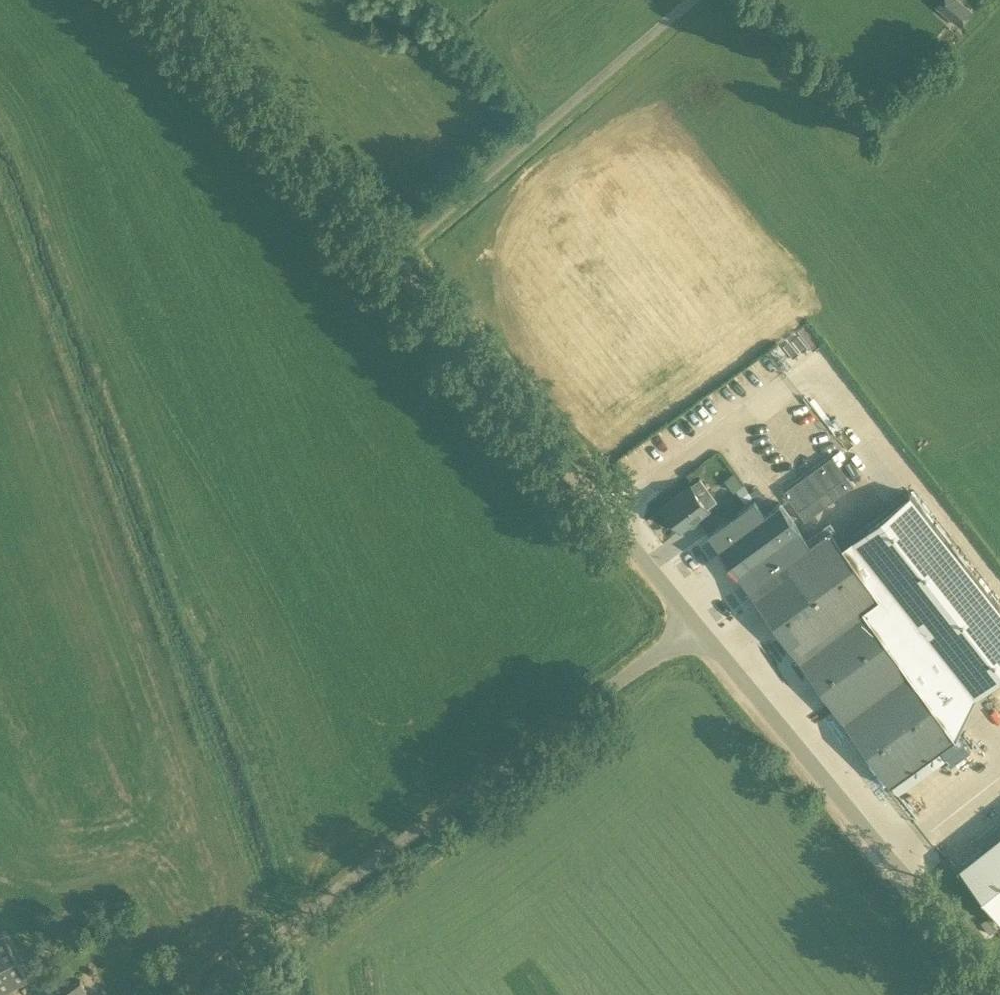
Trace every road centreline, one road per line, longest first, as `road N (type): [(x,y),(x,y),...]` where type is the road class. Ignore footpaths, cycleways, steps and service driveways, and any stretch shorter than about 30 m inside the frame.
road 1 (unclassified): [(695,626),(171,0)]
road 2 (unclassified): [(213,994),(391,851),(695,626)]
road 3 (unclassified): [(999,986),(695,626)]

